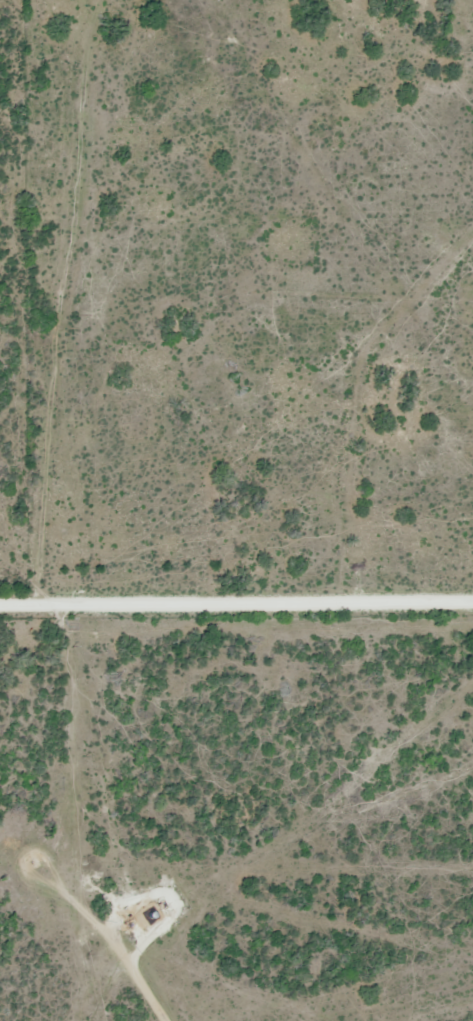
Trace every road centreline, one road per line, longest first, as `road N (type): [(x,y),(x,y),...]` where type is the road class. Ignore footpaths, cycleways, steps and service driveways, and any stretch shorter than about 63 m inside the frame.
road 1 (track): [(4,606),(11,309),(35,149),(90,0)]
road 2 (residential): [(472,611),(0,606)]

